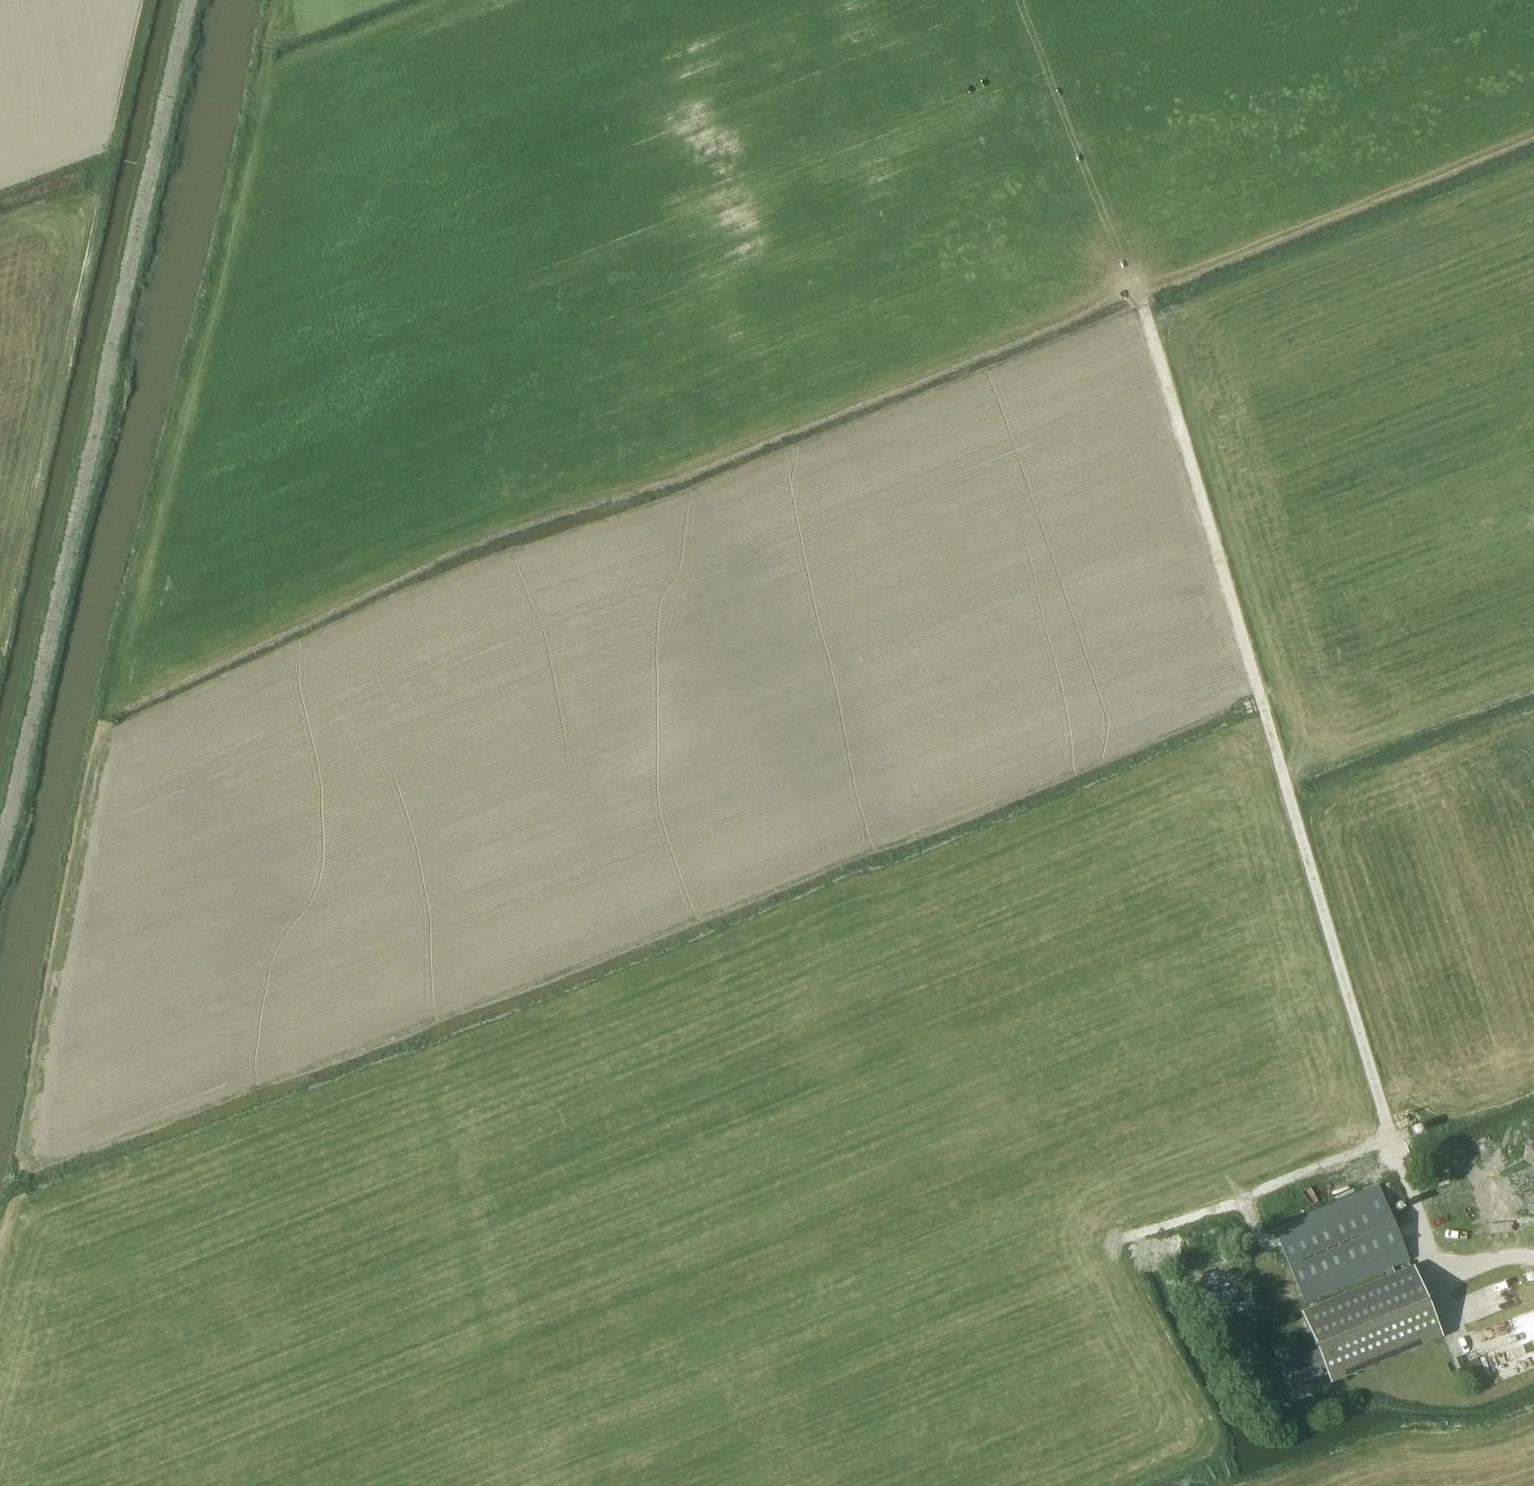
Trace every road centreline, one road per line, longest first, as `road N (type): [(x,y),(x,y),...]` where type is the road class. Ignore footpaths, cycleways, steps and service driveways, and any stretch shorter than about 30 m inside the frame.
road 1 (track): [(1533,1266),(1442,1280),(1365,1050),(1138,292)]
road 2 (track): [(0,862),(193,0)]

